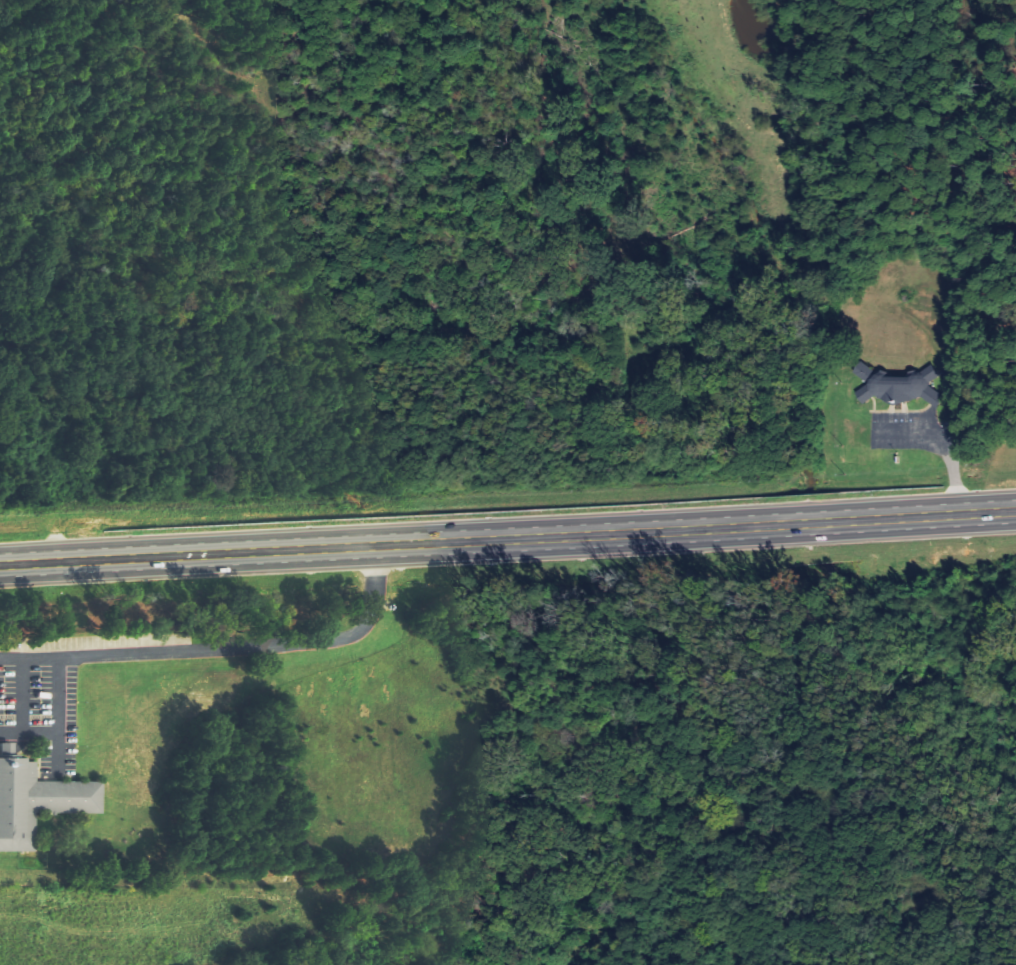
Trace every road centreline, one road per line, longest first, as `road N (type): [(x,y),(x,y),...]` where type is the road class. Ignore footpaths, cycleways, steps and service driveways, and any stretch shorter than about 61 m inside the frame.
road 1 (secondary): [(0,575),(1015,518)]

